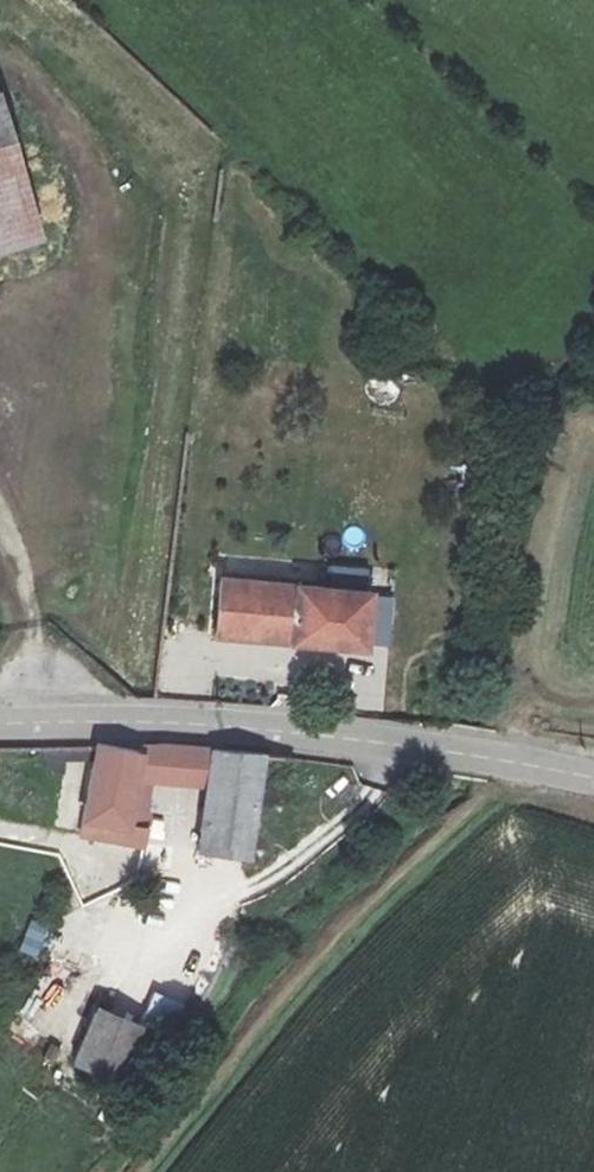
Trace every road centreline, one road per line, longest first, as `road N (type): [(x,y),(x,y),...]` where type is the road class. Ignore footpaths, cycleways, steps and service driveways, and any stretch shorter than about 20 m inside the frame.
road 1 (residential): [(0,724),(222,726),(436,749),(593,777)]

